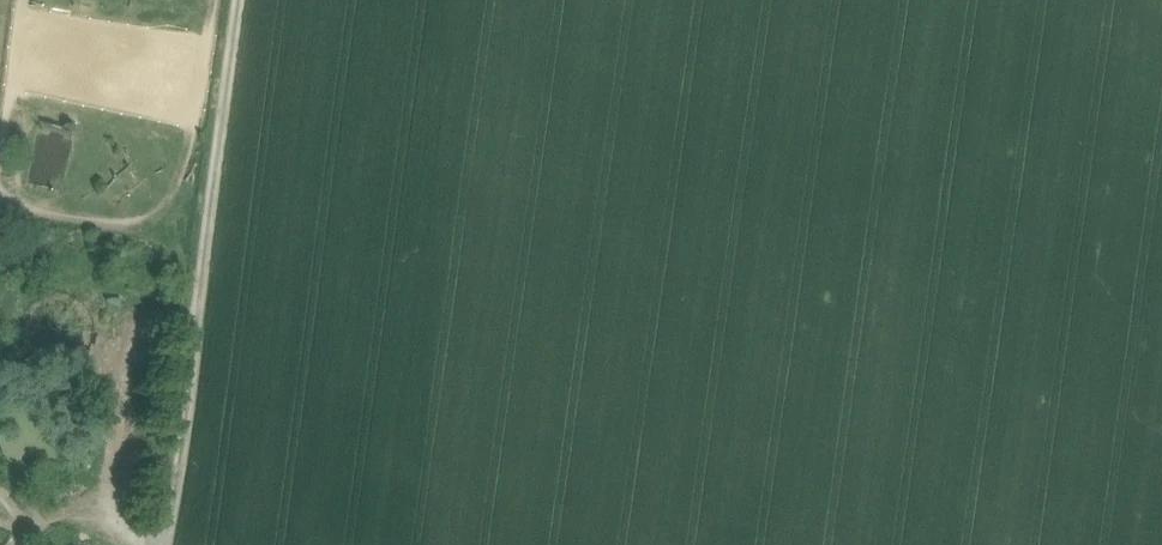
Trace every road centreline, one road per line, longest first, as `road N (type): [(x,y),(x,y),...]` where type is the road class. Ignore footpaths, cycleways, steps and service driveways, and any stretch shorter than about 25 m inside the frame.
road 1 (track): [(237,0),(160,544)]

